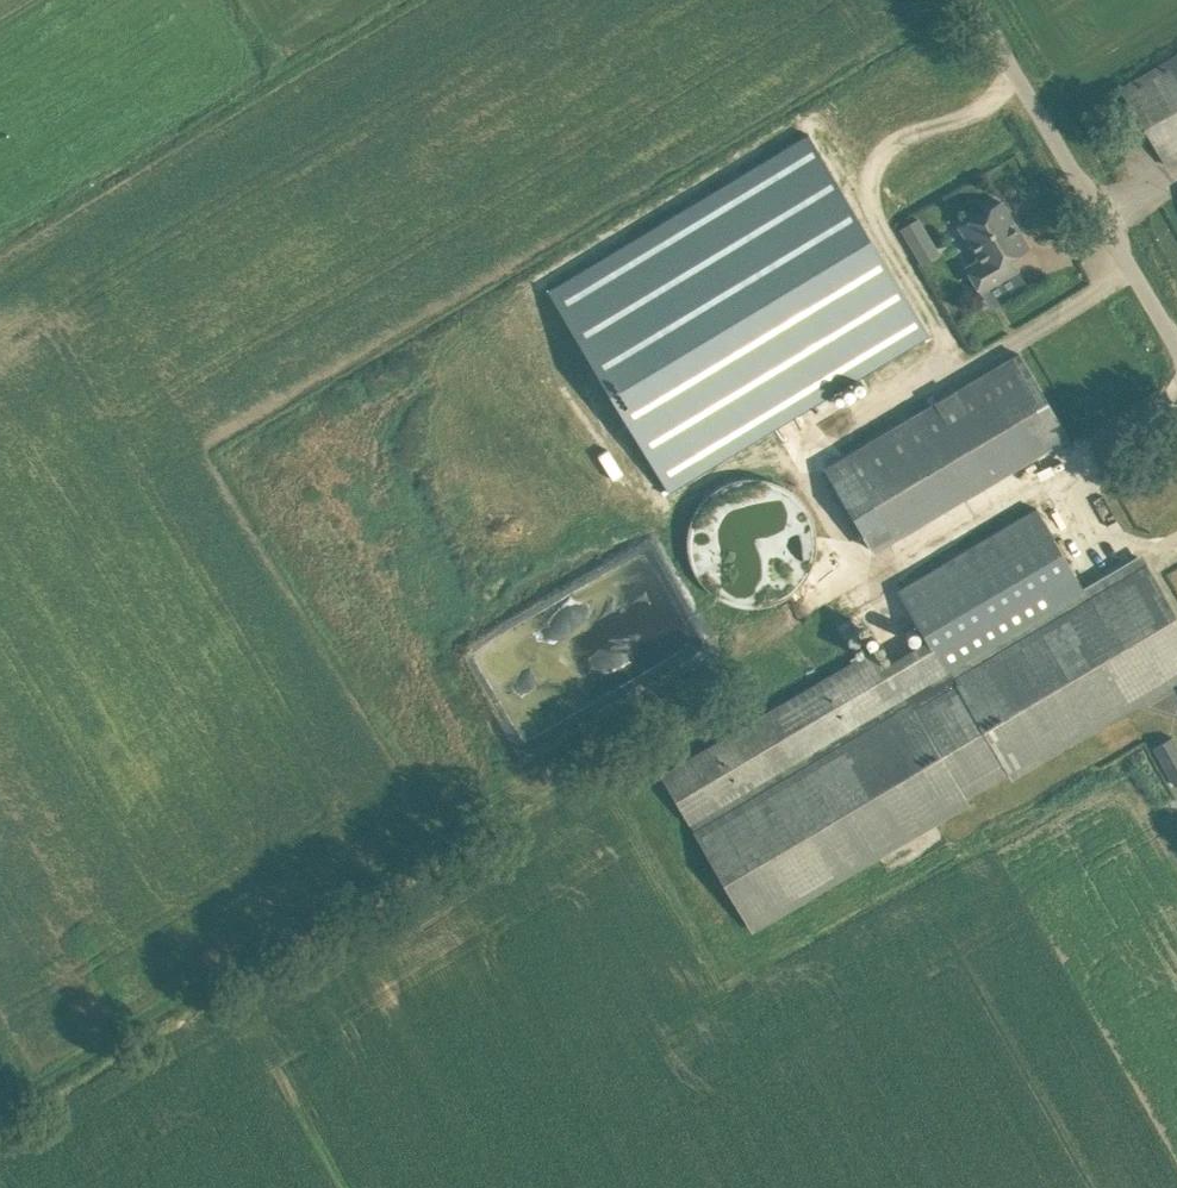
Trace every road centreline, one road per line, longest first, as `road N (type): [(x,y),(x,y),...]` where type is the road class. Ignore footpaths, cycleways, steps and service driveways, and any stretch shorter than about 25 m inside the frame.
road 1 (track): [(801,629),(530,781),(0,1100)]
road 2 (unclassified): [(1176,342),(981,0)]

